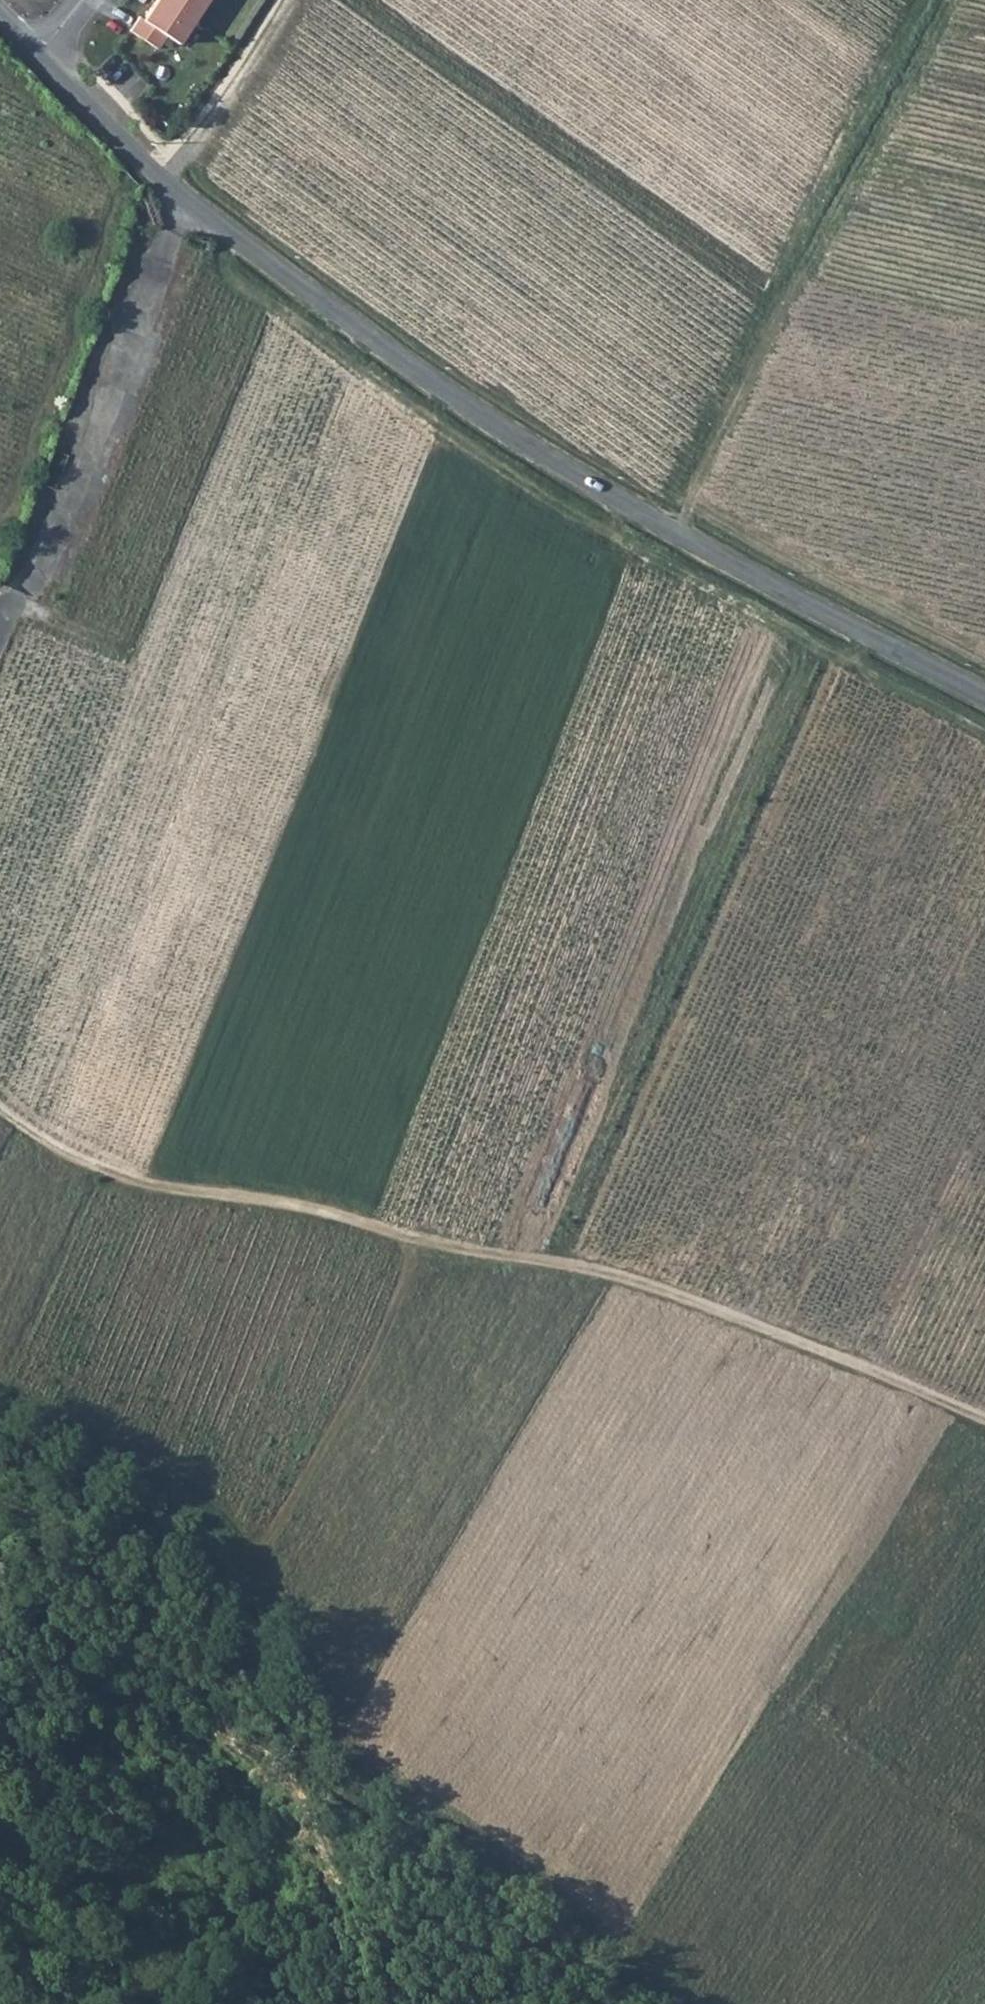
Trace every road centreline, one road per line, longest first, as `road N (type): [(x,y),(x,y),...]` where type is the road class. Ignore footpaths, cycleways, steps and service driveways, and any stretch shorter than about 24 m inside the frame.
road 1 (residential): [(40,60),(159,177),(412,370),(673,534),(984,698)]
road 2 (track): [(0,1109),(27,1134),(154,1192),(259,1202),(618,1281),(984,1420)]
road 3 (track): [(416,1241),(390,1327),(222,1601)]

